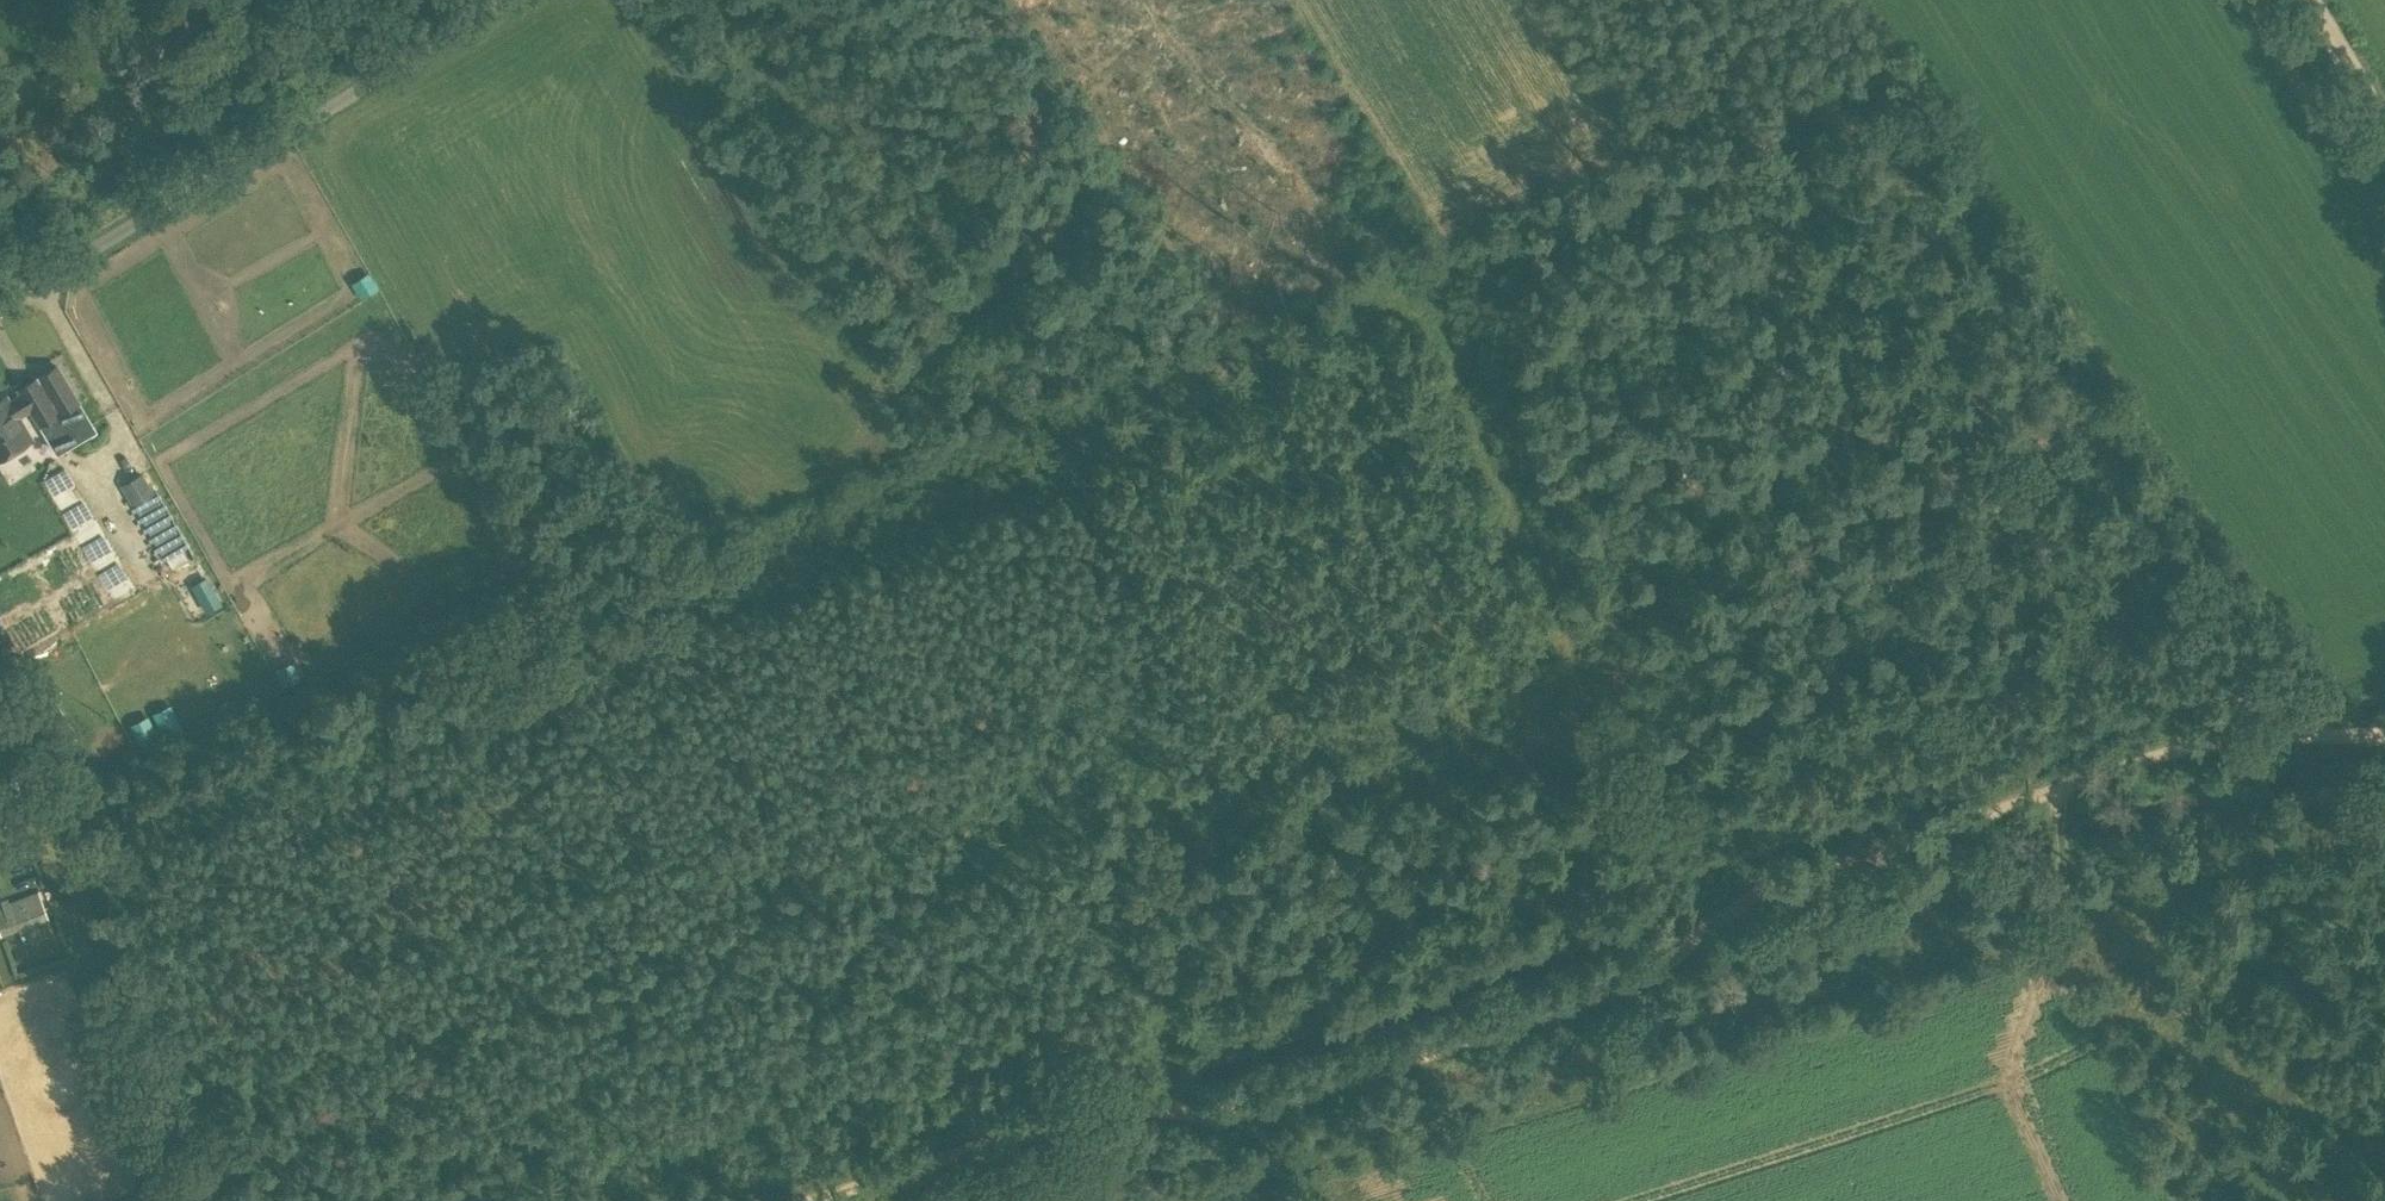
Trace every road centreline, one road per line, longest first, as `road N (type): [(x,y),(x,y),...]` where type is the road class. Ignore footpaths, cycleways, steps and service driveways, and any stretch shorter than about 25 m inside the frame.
road 1 (track): [(2384,730),(1787,907),(1684,956),(1277,1086),(1150,1111),(872,1200)]
road 2 (unclassified): [(0,304),(506,0)]
road 3 (track): [(2384,109),(2316,0)]

